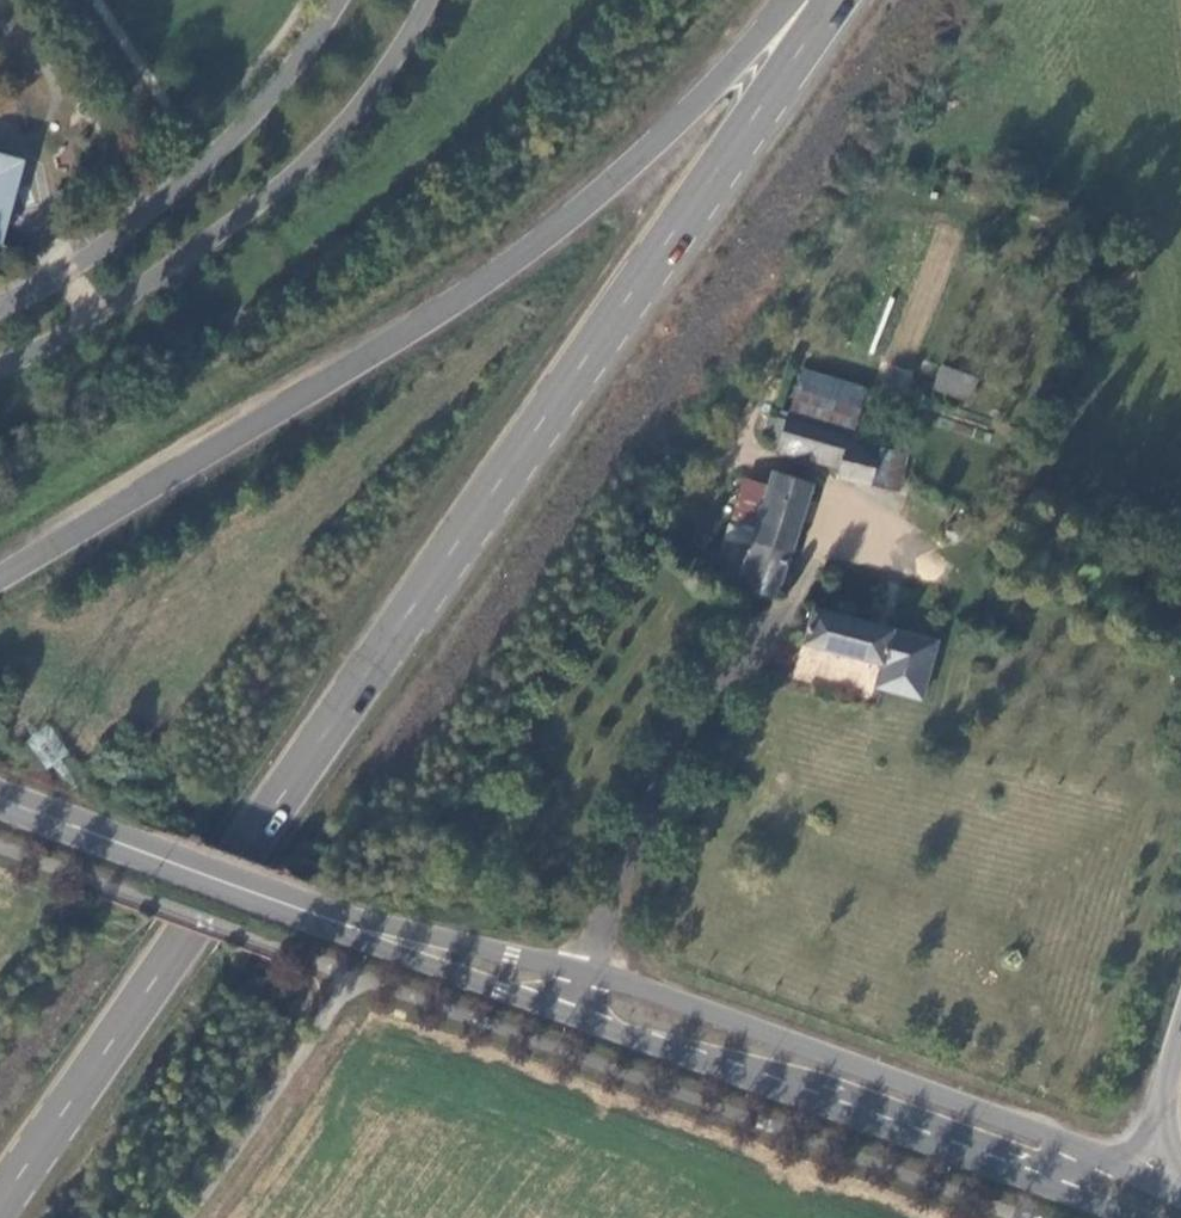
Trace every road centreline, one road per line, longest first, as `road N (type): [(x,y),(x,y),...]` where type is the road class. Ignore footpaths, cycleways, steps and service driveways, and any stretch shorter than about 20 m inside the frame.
road 1 (primary): [(834,0),(0,1195)]
road 2 (primary): [(789,0),(700,101),(531,252),(0,579)]
road 3 (secondary): [(373,931),(578,992),(1128,1191)]
road 4 (tertiary): [(0,368),(92,321),(245,216),(376,83),(424,0)]
road 5 (tertiary): [(335,0),(285,75),(219,147),(104,246),(0,308)]
road 6 (secondary): [(373,931),(0,798)]
road 7 (primary): [(1128,1191),(1180,1032)]

